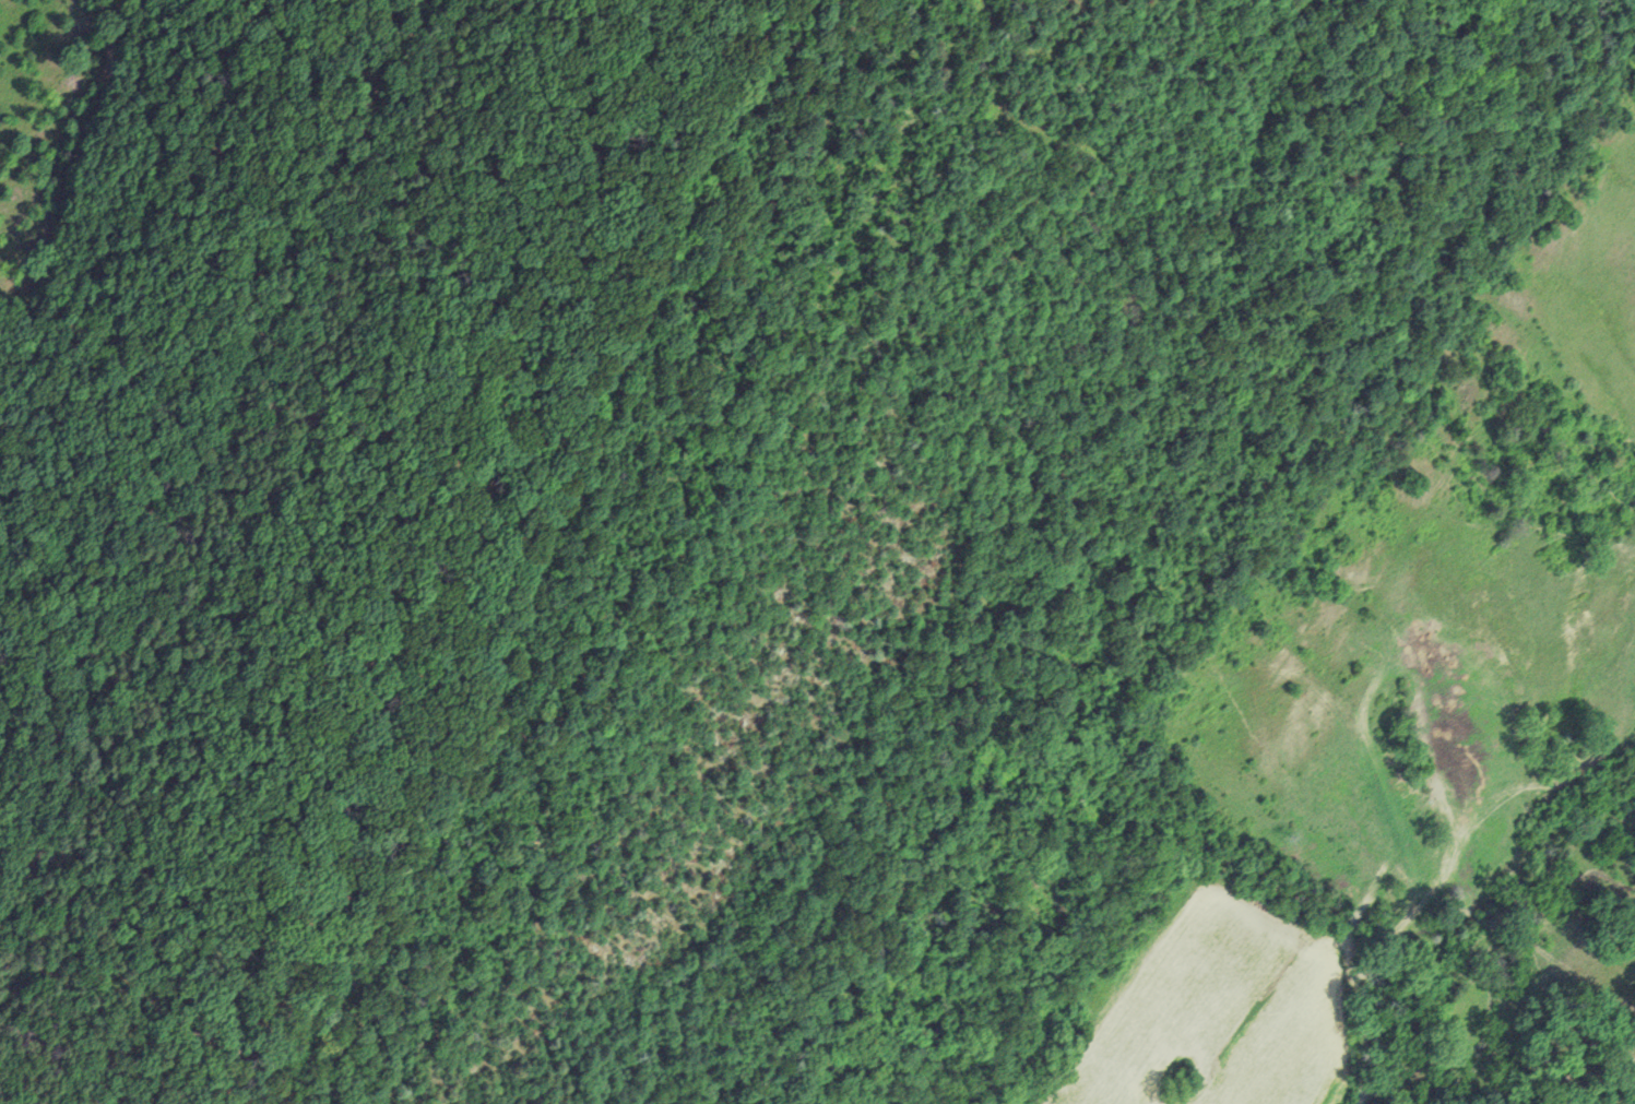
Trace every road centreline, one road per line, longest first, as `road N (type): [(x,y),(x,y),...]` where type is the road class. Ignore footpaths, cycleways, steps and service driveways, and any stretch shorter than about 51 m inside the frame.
road 1 (track): [(1361,1103),(1369,1078),(1360,982),(1418,905)]

